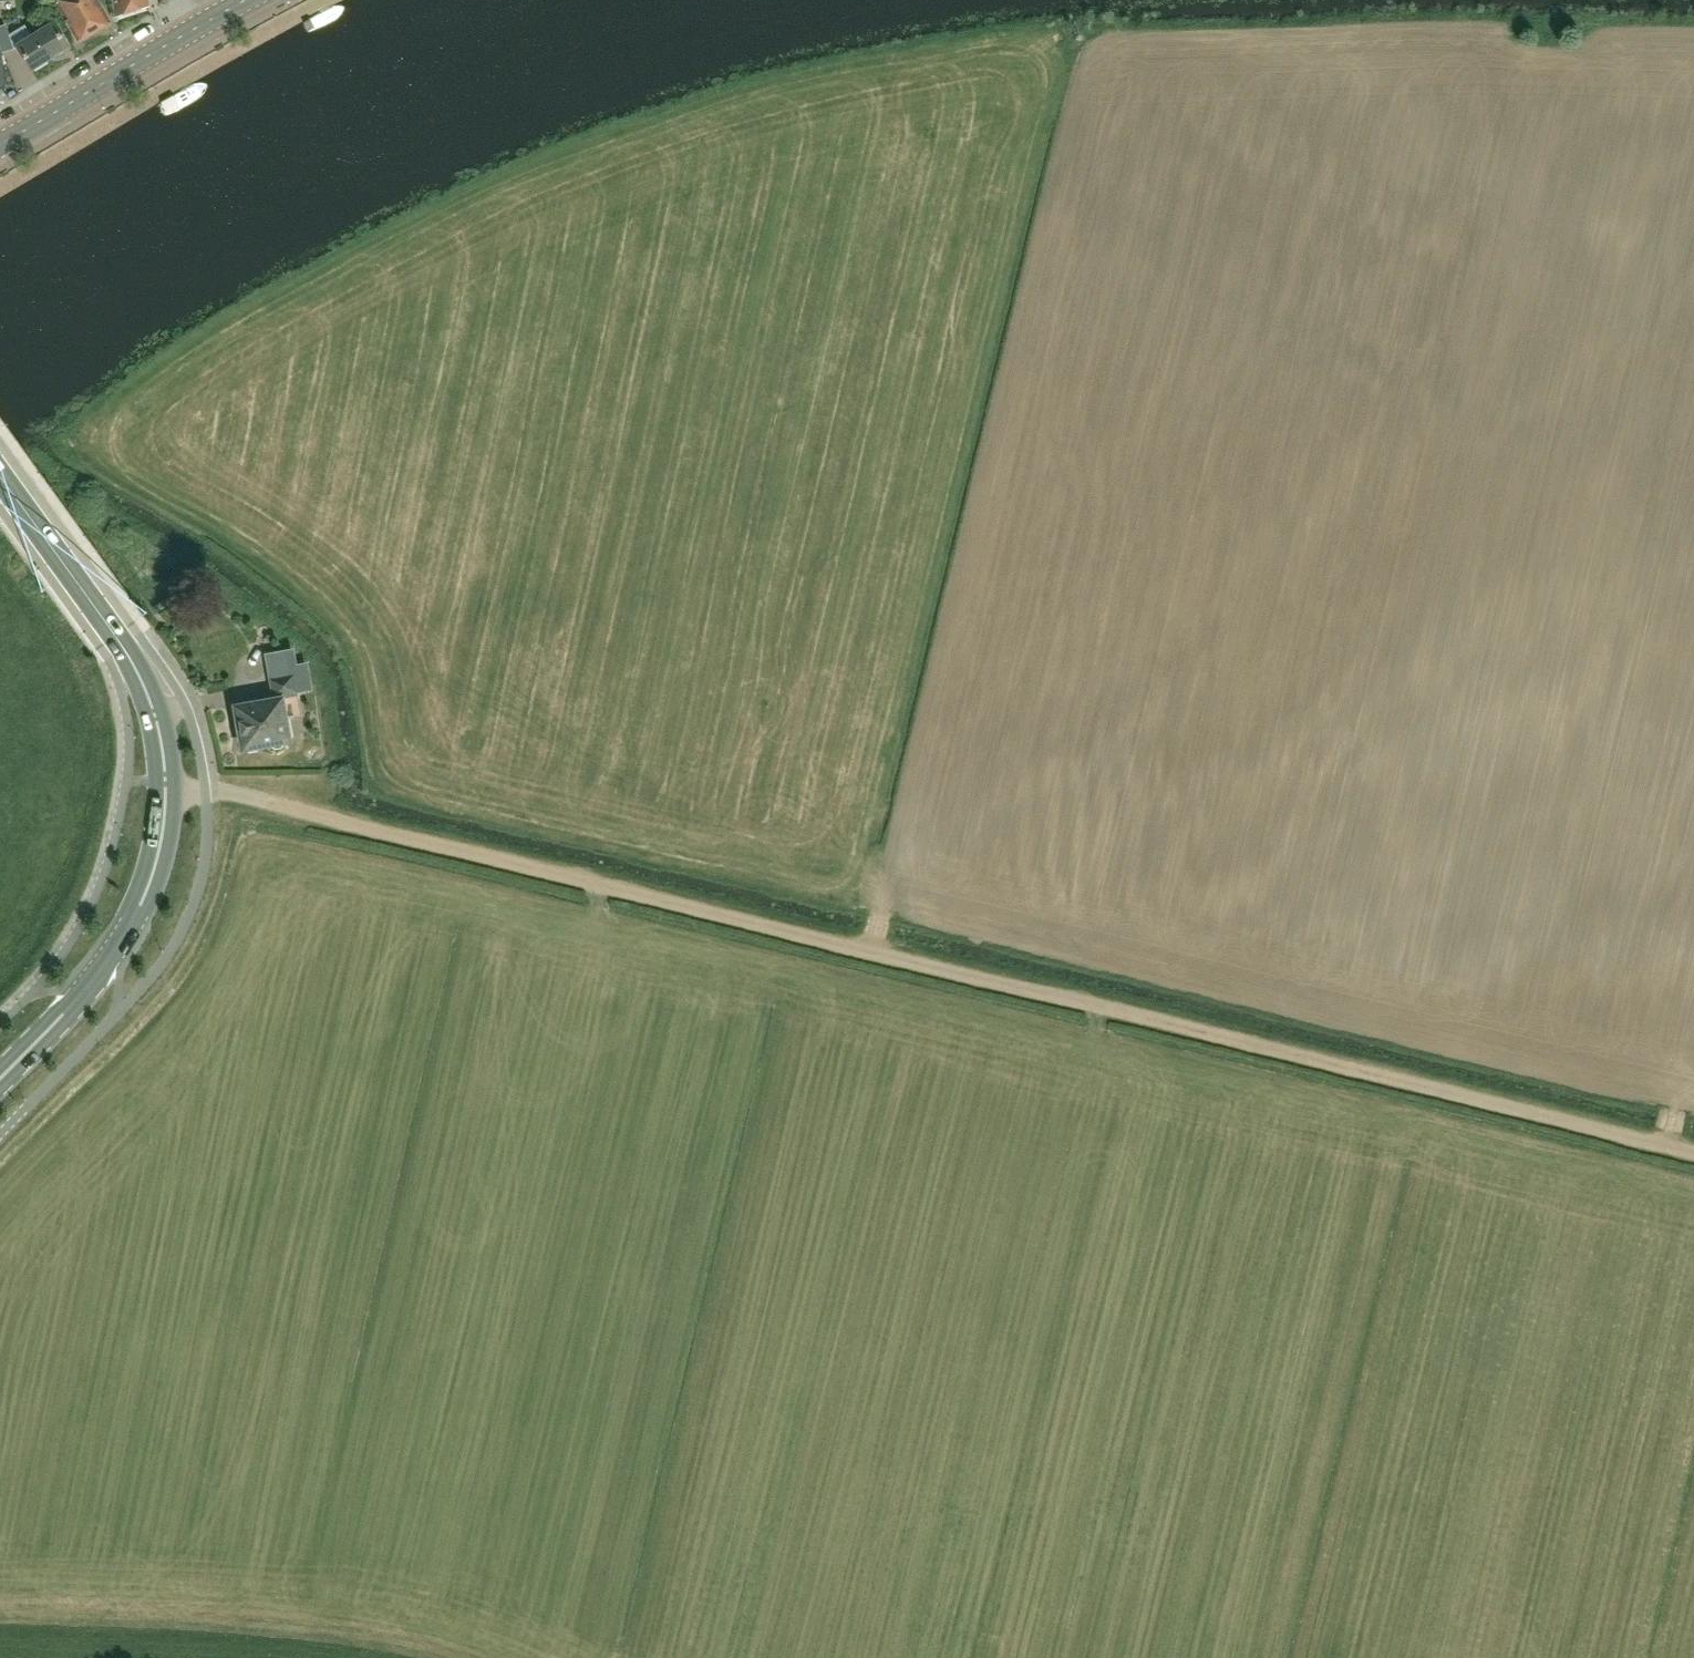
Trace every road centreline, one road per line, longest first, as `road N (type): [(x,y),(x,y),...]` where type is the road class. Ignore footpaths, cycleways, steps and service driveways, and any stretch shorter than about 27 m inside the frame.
road 1 (track): [(1693,1152),(266,799),(166,784)]
road 2 (secondary): [(0,1079),(125,934),(155,860),(166,784),(155,711),(138,666),(0,472)]
road 3 (secondary): [(0,148),(259,0)]

